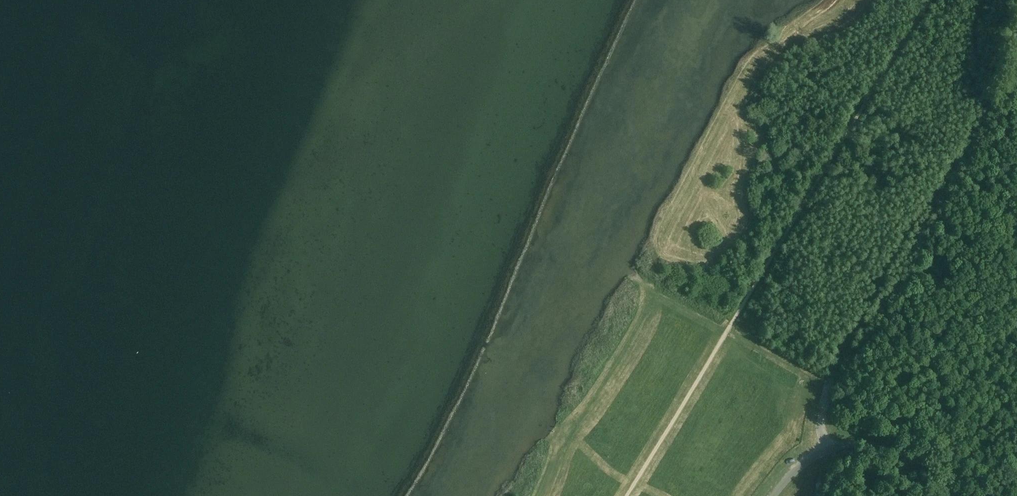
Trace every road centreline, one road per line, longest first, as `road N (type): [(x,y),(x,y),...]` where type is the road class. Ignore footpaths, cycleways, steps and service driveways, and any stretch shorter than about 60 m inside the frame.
road 1 (unclassified): [(987,495),(866,445),(822,447),(775,495)]

